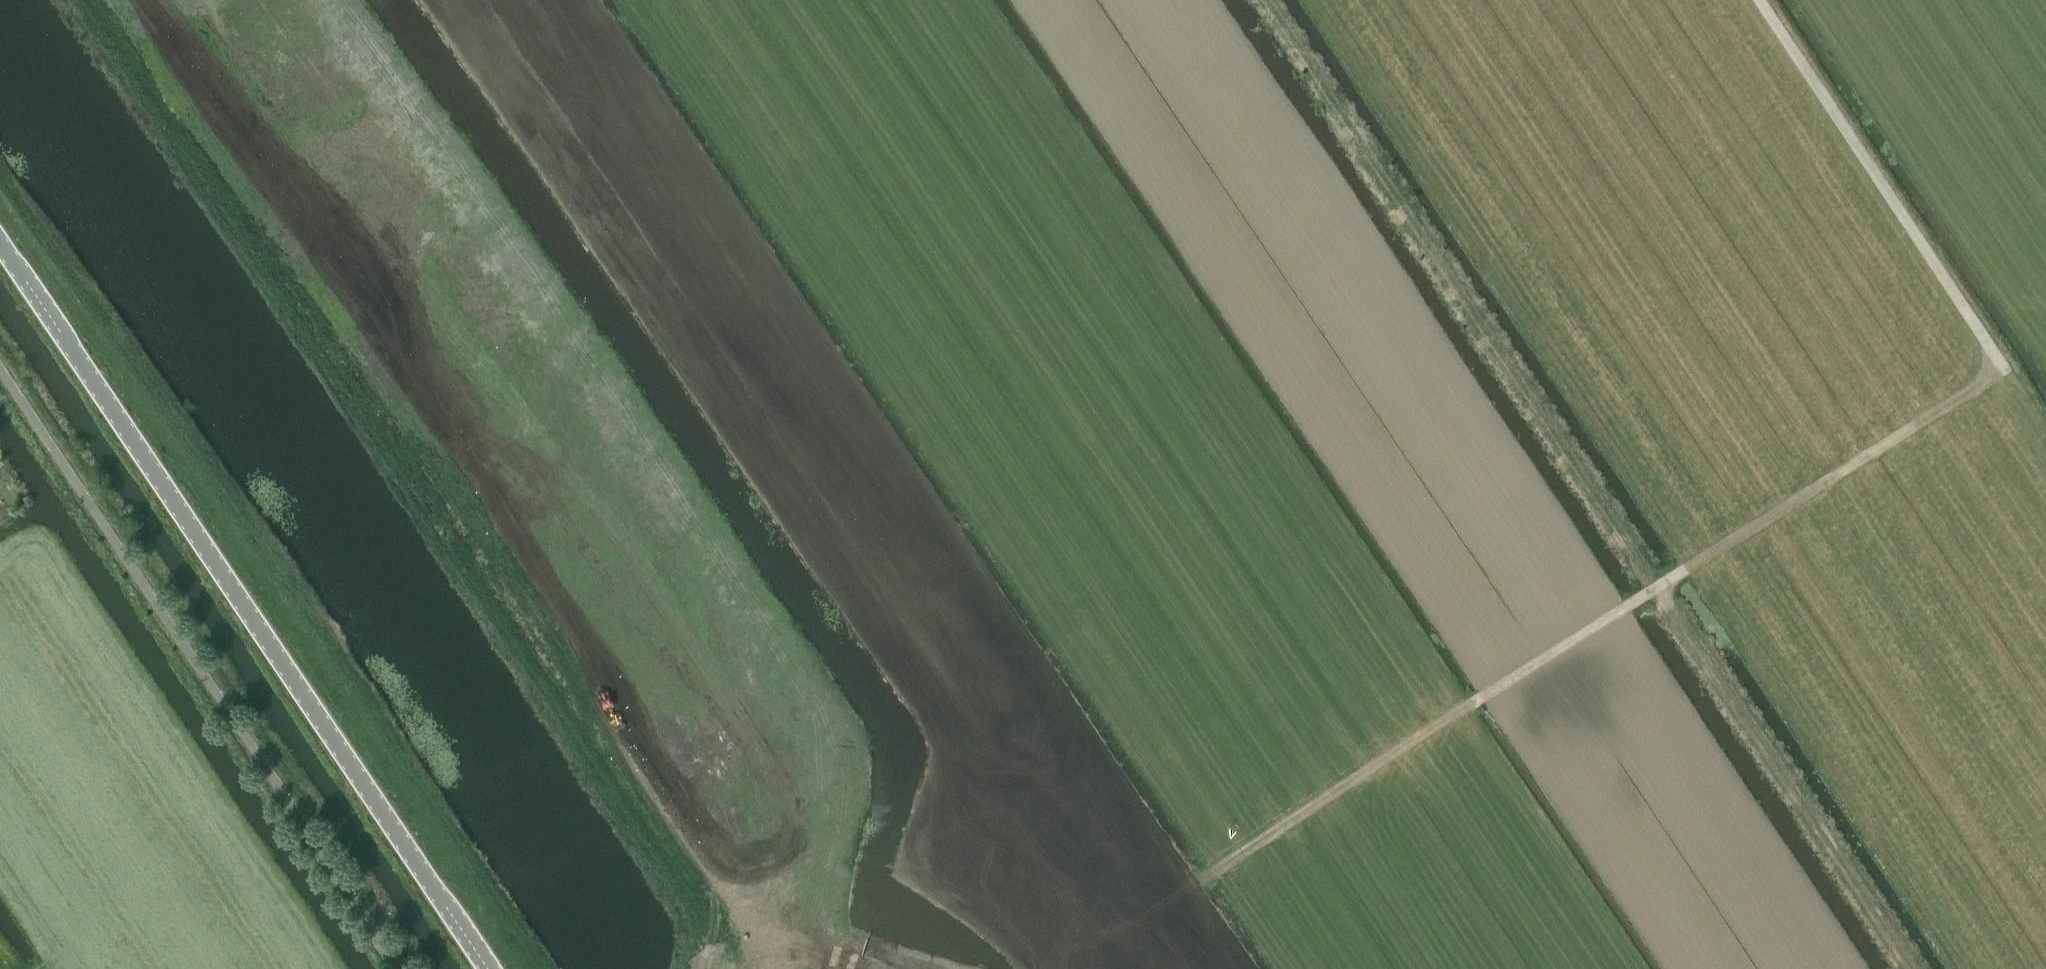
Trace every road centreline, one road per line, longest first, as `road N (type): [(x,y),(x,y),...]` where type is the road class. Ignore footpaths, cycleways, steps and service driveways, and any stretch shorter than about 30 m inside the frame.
road 1 (track): [(1759,0),(1996,358),(1992,373),(1476,699)]
road 2 (tertiary): [(0,238),(491,968)]

